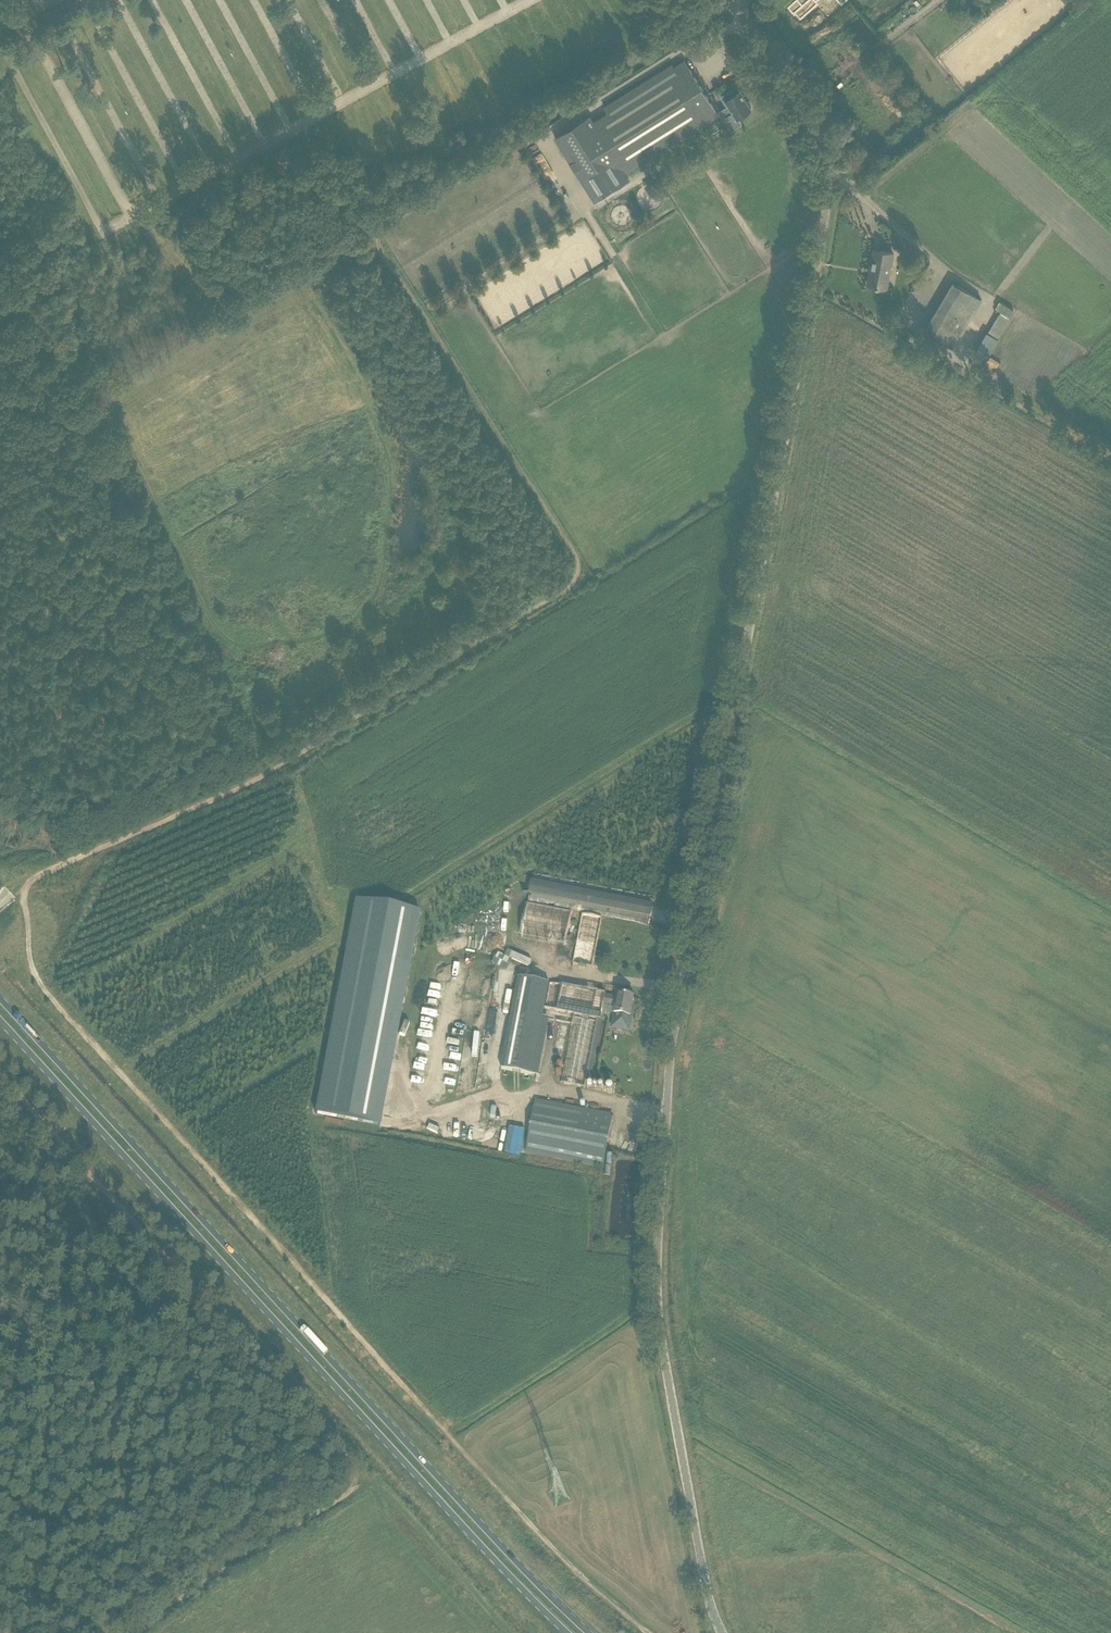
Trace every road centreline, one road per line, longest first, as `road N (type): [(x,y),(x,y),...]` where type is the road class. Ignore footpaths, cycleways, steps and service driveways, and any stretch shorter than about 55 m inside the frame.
road 1 (residential): [(722,1632),(707,1593),(660,1320),(657,1229),(687,955),(827,201),(822,152),(747,44),(744,3)]
road 2 (track): [(732,1),(365,233),(580,576),(265,770),(12,891)]
road 3 (track): [(12,891),(25,906),(30,967),(45,991),(406,1390),(564,1559),(646,1632)]
road 4 (primary): [(589,1632),(513,1561),(0,998)]
road 5 (primary): [(0,1019),(569,1632)]
road 6 (track): [(356,1476),(353,1464),(0,1074)]
road 7 (track): [(0,505),(95,434),(0,295)]
road 8 (track): [(131,1632),(348,1493),(356,1476)]
road 9 (track): [(511,1632),(384,1492),(356,1476)]

